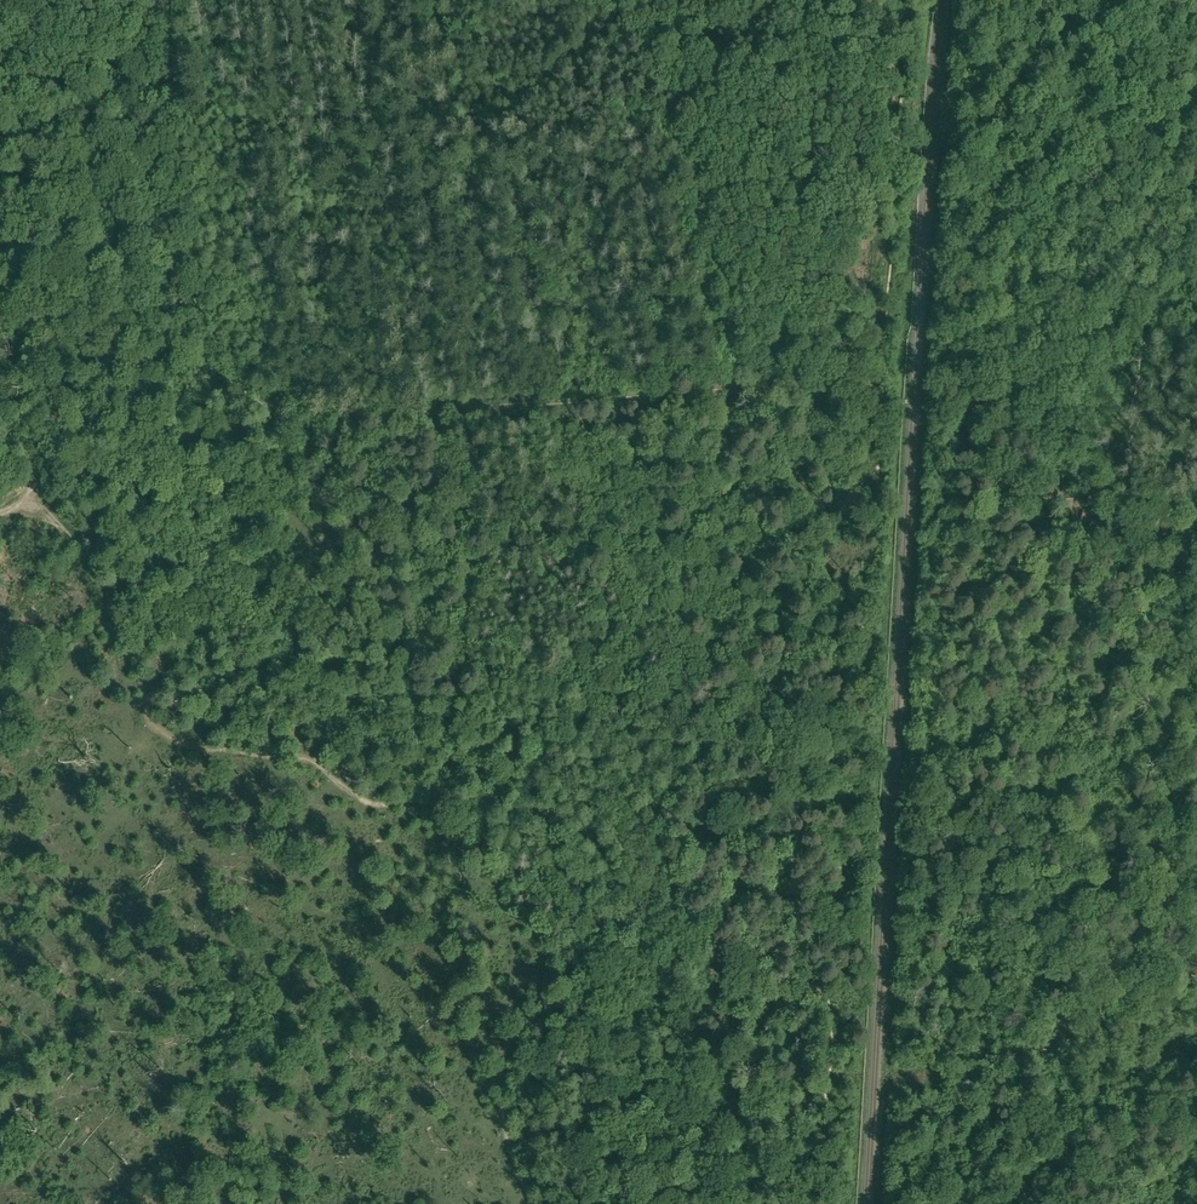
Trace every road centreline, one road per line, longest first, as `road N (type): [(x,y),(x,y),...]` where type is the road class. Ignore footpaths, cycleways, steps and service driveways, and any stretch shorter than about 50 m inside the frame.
road 1 (track): [(61,536),(42,481),(44,432),(70,372),(126,349),(183,357),(296,431),(358,441),(885,334)]
road 2 (track): [(529,1203),(507,1166),(499,1104),(548,992),(552,955),(427,816),(365,809),(291,768),(213,754),(147,723),(102,607),(61,536),(0,520)]
road 3 (track): [(212,0),(243,394)]

